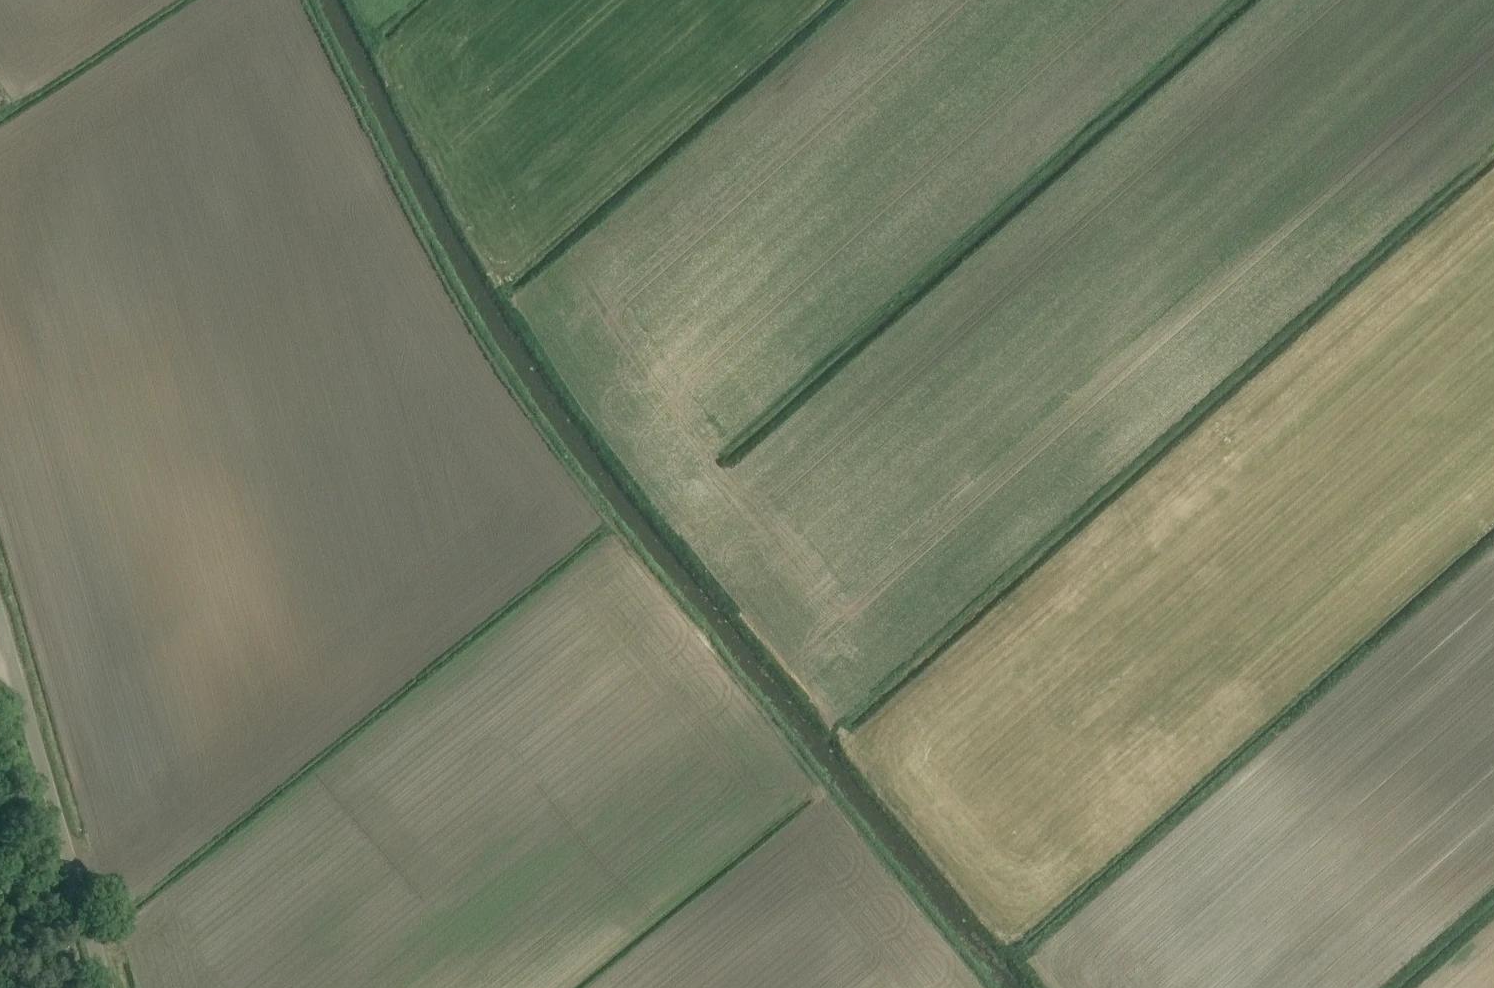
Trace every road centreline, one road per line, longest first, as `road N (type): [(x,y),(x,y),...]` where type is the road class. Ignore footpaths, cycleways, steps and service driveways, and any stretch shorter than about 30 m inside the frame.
road 1 (unclassified): [(106,987),(0,624)]

